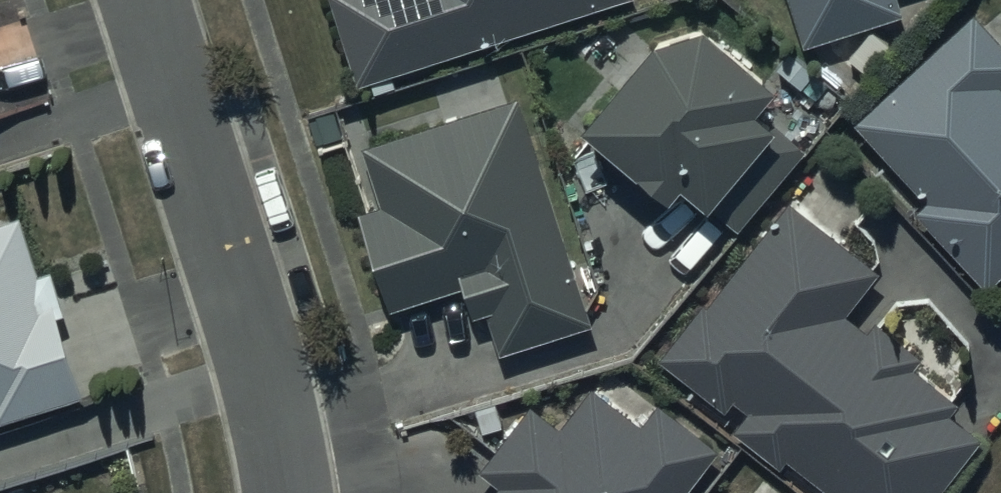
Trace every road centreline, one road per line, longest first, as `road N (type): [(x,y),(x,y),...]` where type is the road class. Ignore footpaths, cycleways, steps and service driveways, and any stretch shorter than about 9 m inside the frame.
road 1 (residential): [(295,492),(267,366),(149,0)]

